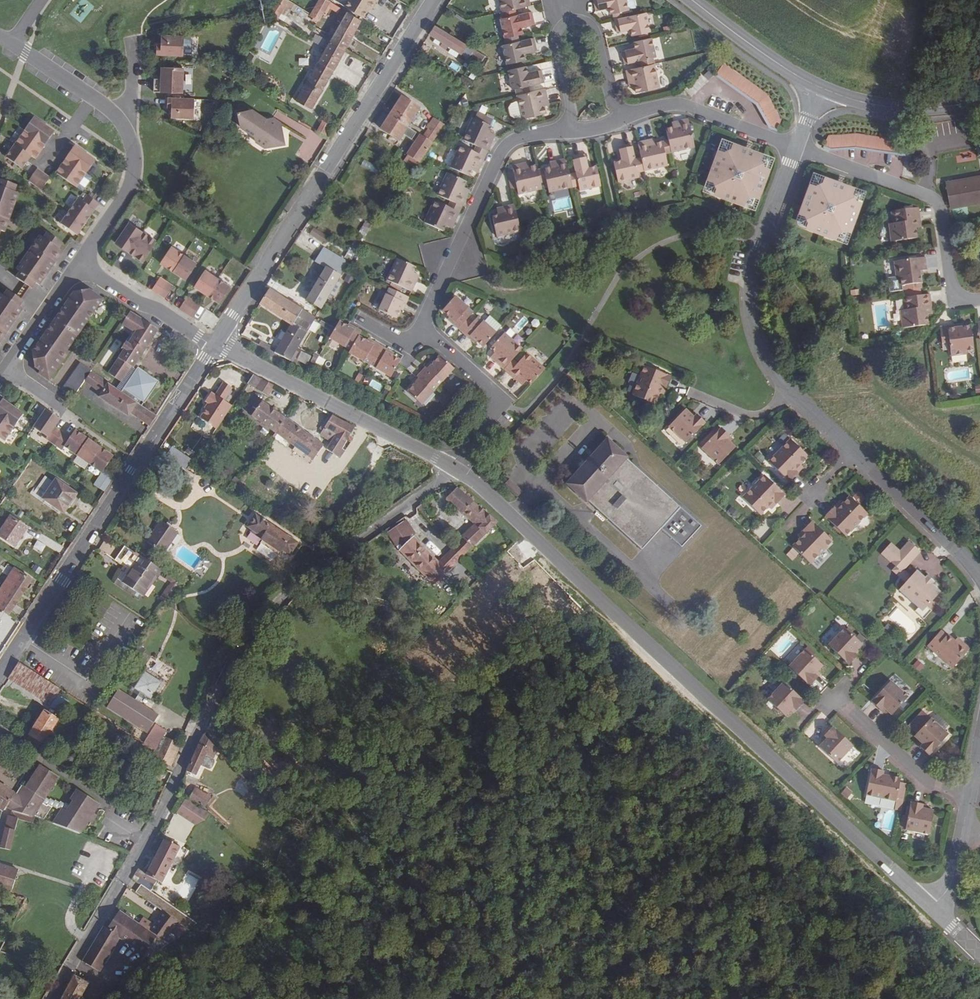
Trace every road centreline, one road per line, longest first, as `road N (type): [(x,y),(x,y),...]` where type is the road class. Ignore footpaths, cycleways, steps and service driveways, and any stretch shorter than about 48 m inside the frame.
road 1 (residential): [(46,998),(159,811),(249,630),(289,583),(453,467)]
road 2 (tertiary): [(931,909),(453,467)]
road 3 (tertiary): [(433,0),(215,343)]
road 4 (tertiary): [(215,343),(0,672)]
road 5 (residential): [(979,299),(957,296),(948,284),(940,213),(928,197),(795,148)]
road 6 (tertiary): [(453,467),(215,343)]
road 7 (residential): [(419,323),(498,151),(513,139),(566,128)]
road 8 (unclassified): [(795,148),(747,299),(752,339),(783,393)]
road 9 (residential): [(619,115),(592,32),(565,20),(553,41),(566,128)]
road 10 (residential): [(453,467),(498,402),(419,323)]
road 11 (unclassified): [(847,454),(979,584)]
road 12 (residential): [(619,115),(672,104),(795,148)]
road 13 (residential): [(970,795),(926,784),(831,696)]
road 14 (residential): [(119,118),(135,169),(80,267)]
road 15 (tertiary): [(819,88),(915,112),(979,102)]
road 16 (tertiary): [(686,0),(819,88)]
road 17 (residential): [(80,267),(215,343)]
road 18 (residential): [(80,267),(0,377)]
road 19 (residential): [(11,43),(119,118)]

